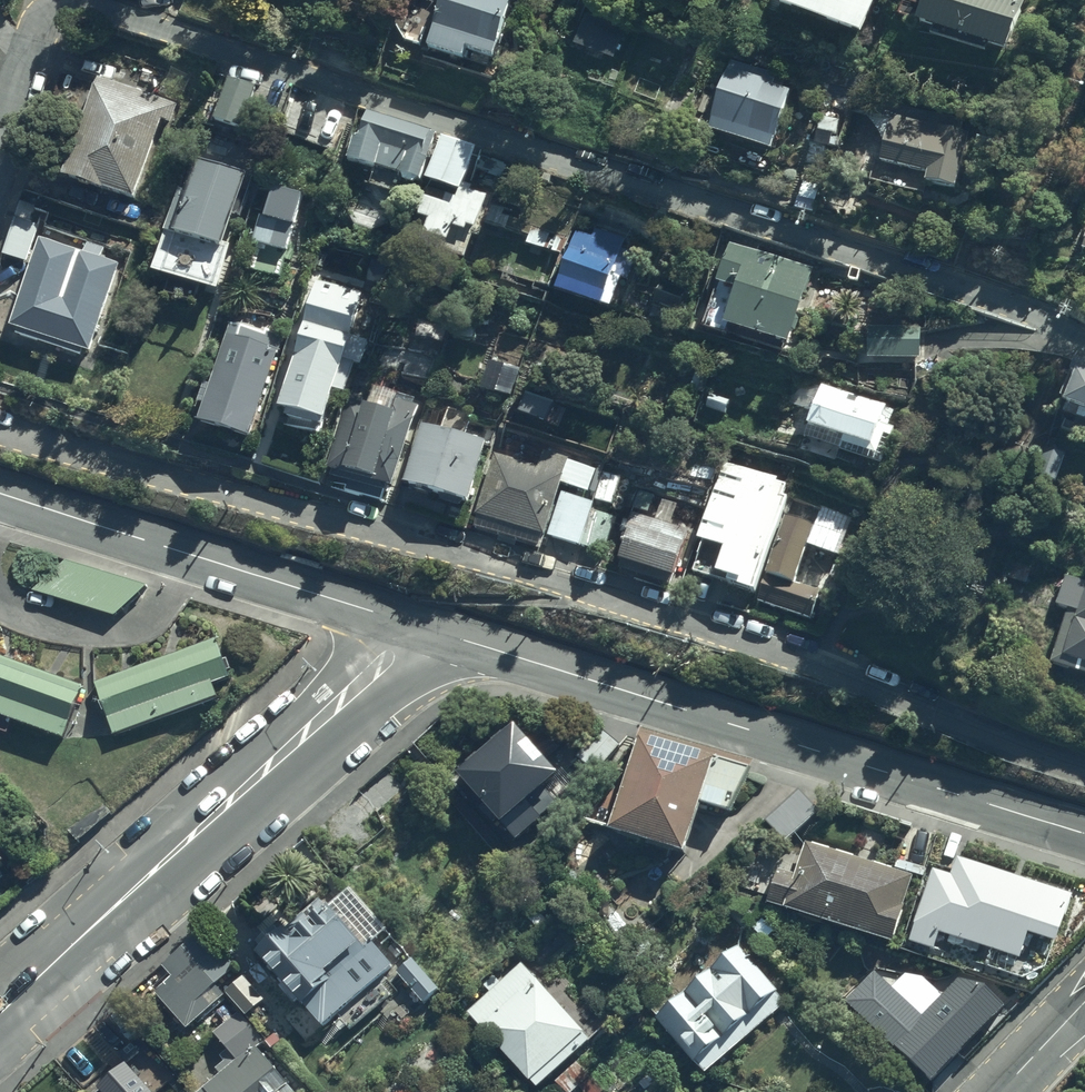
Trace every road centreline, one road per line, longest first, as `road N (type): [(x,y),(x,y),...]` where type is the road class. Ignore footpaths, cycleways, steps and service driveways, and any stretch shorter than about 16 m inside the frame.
road 1 (residential): [(1084,344),(1004,299),(85,2),(44,15),(0,149)]
road 2 (residential): [(0,426),(628,604),(1084,771)]
road 3 (secondary): [(1084,833),(421,626)]
road 4 (secondary): [(421,626),(0,1015)]
road 5 (residential): [(0,493),(421,626)]
road 6 (unclassified): [(1084,1004),(1003,1091)]

